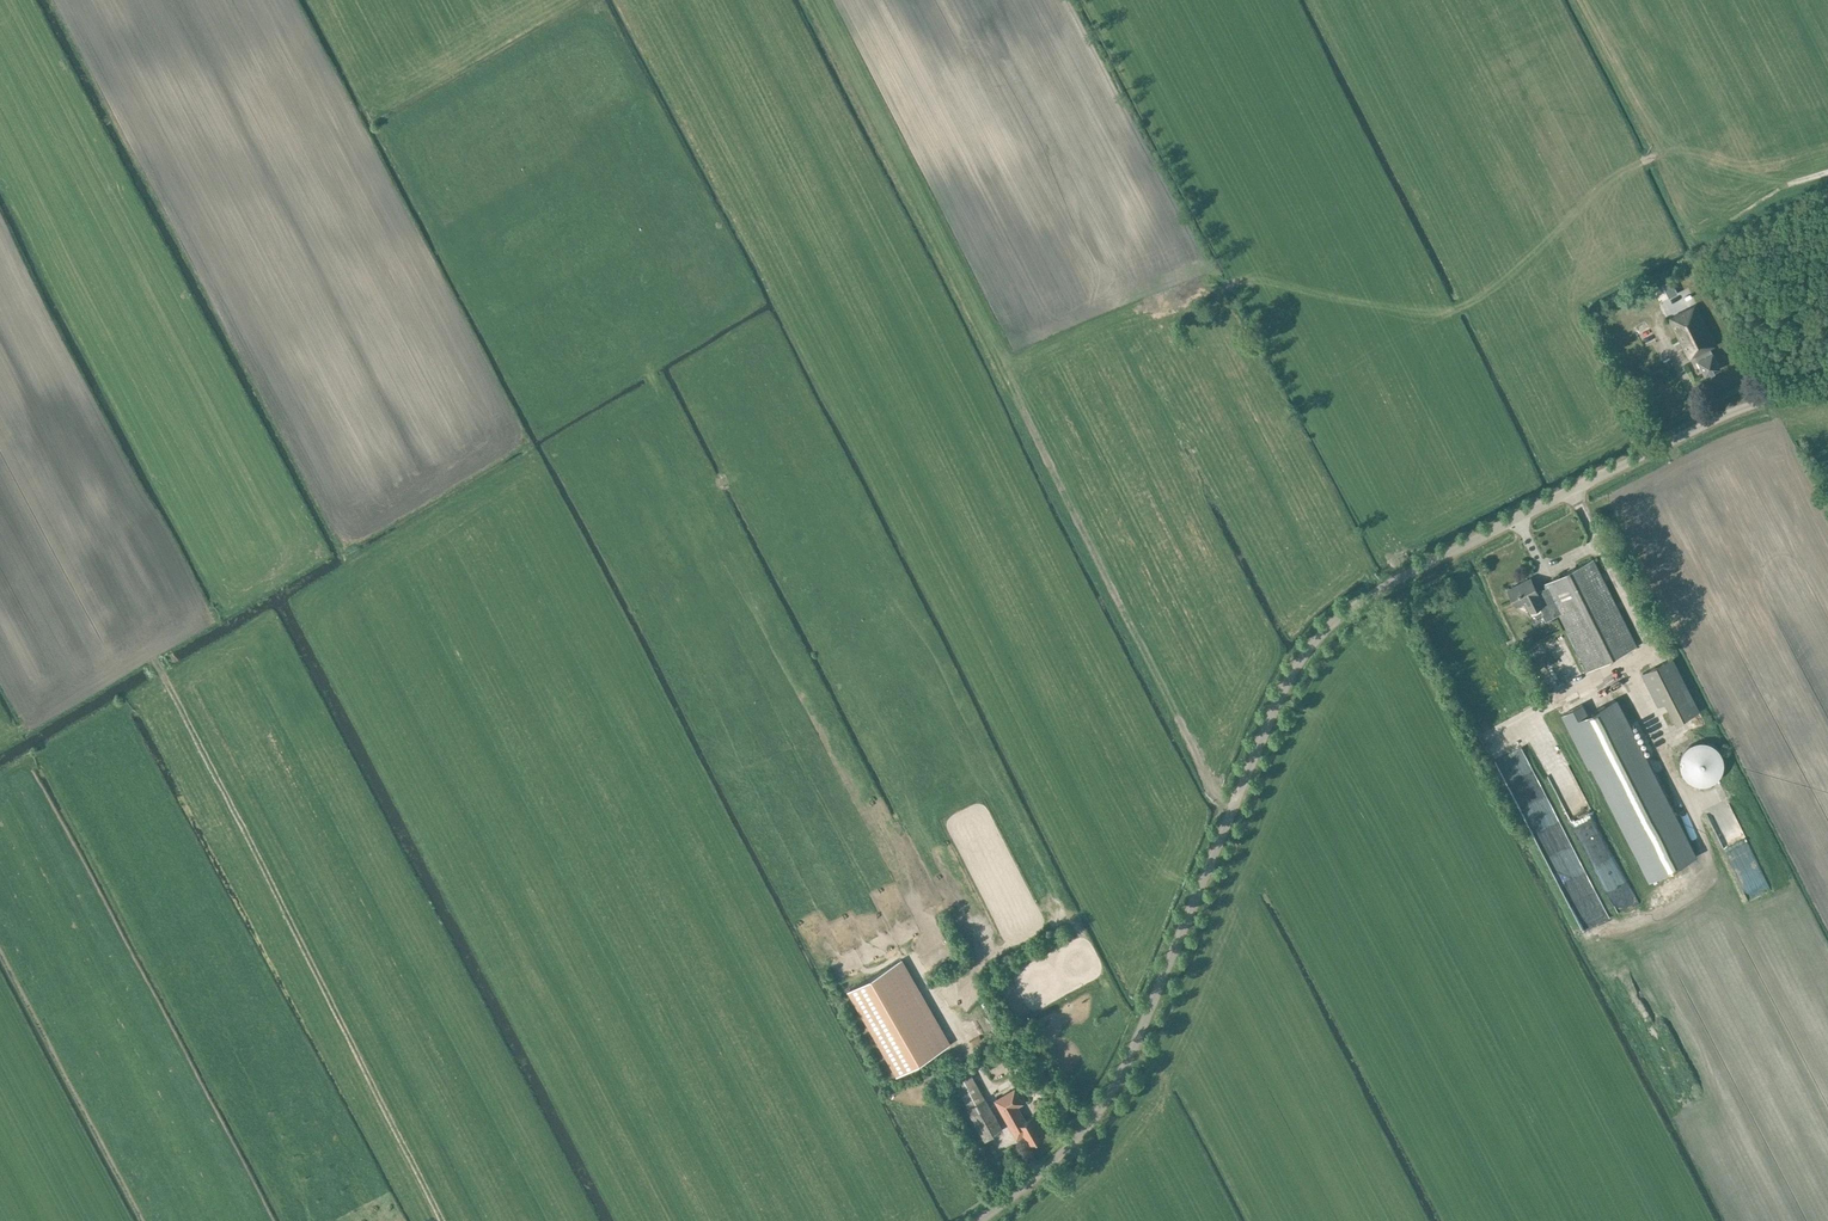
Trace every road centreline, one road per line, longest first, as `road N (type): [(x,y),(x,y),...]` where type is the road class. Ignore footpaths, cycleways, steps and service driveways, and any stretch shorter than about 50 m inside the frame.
road 1 (unclassified): [(983,1220),(1085,1136),(1117,1088),(1270,720),(1302,660),(1341,615),(1736,413),(1827,392)]

